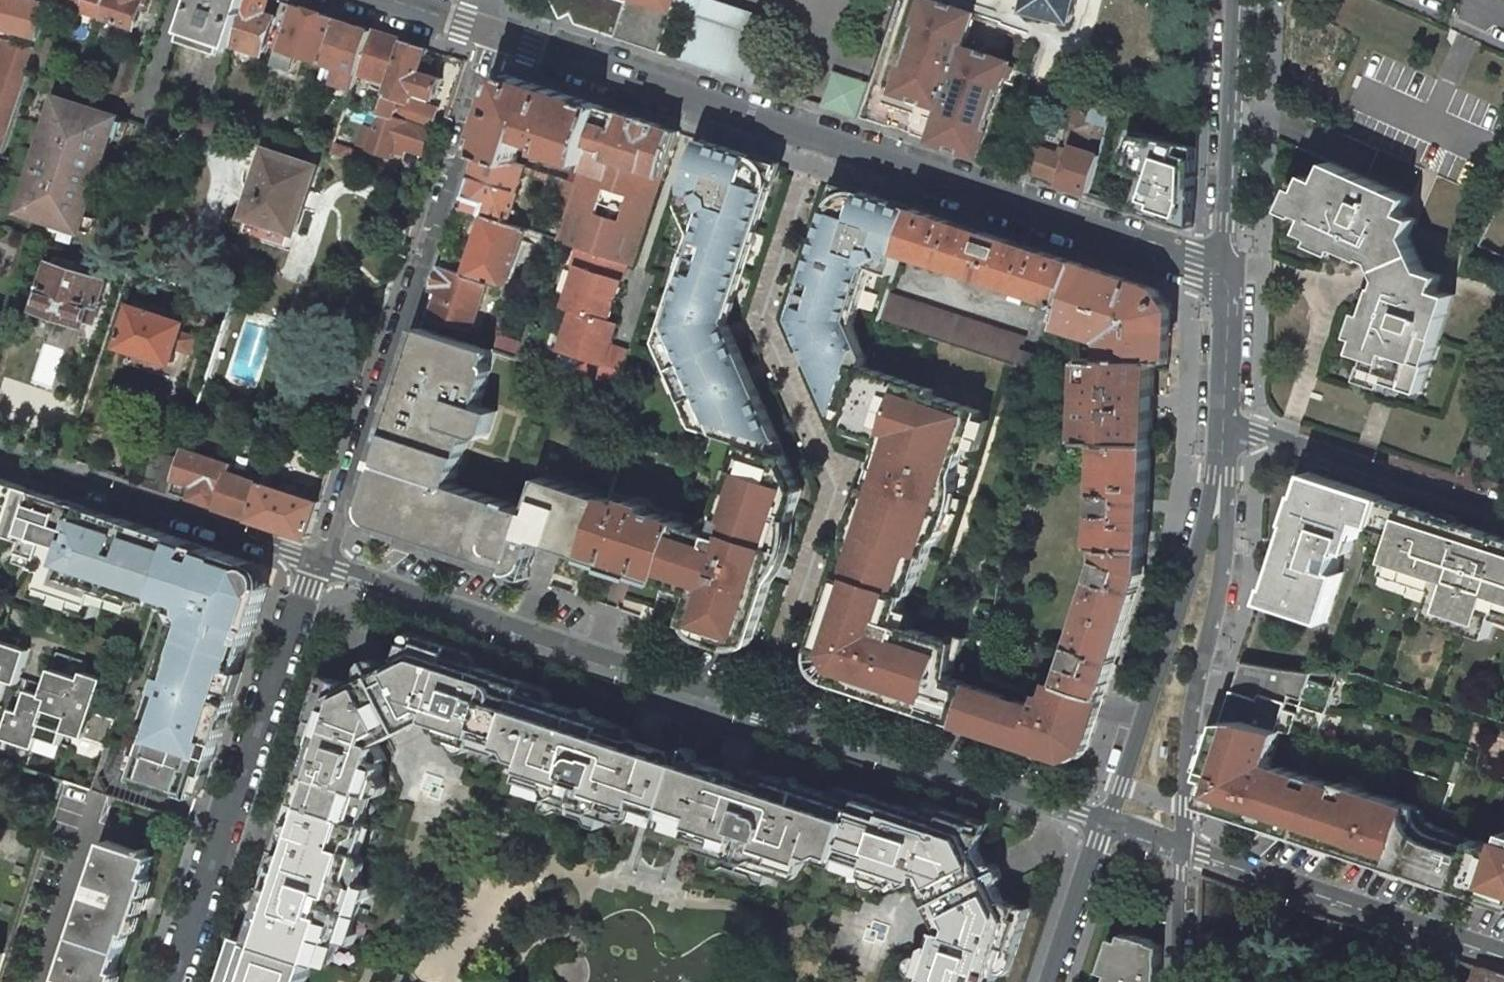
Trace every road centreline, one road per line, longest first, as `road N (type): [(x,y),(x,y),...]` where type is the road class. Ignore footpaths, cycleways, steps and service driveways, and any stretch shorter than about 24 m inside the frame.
road 1 (residential): [(1105,822),(327,561)]
road 2 (residential): [(493,35),(1227,278)]
road 3 (residential): [(327,561),(493,35)]
road 4 (residential): [(176,981),(327,561)]
road 5 (residential): [(1183,845),(1190,713),(1225,547),(1224,423)]
road 6 (residential): [(1224,423),(1207,520),(1105,822)]
road 7 (residential): [(327,561),(0,454)]
road 8 (residential): [(1503,954),(1183,845)]
road 9 (residential): [(1224,423),(1503,514)]
road 10 (residential): [(1240,0),(1227,278)]
road 11 (residential): [(1105,822),(1051,981)]
road 12 (residential): [(1227,278),(1224,423)]
road 13 (residential): [(1179,981),(1183,845)]

